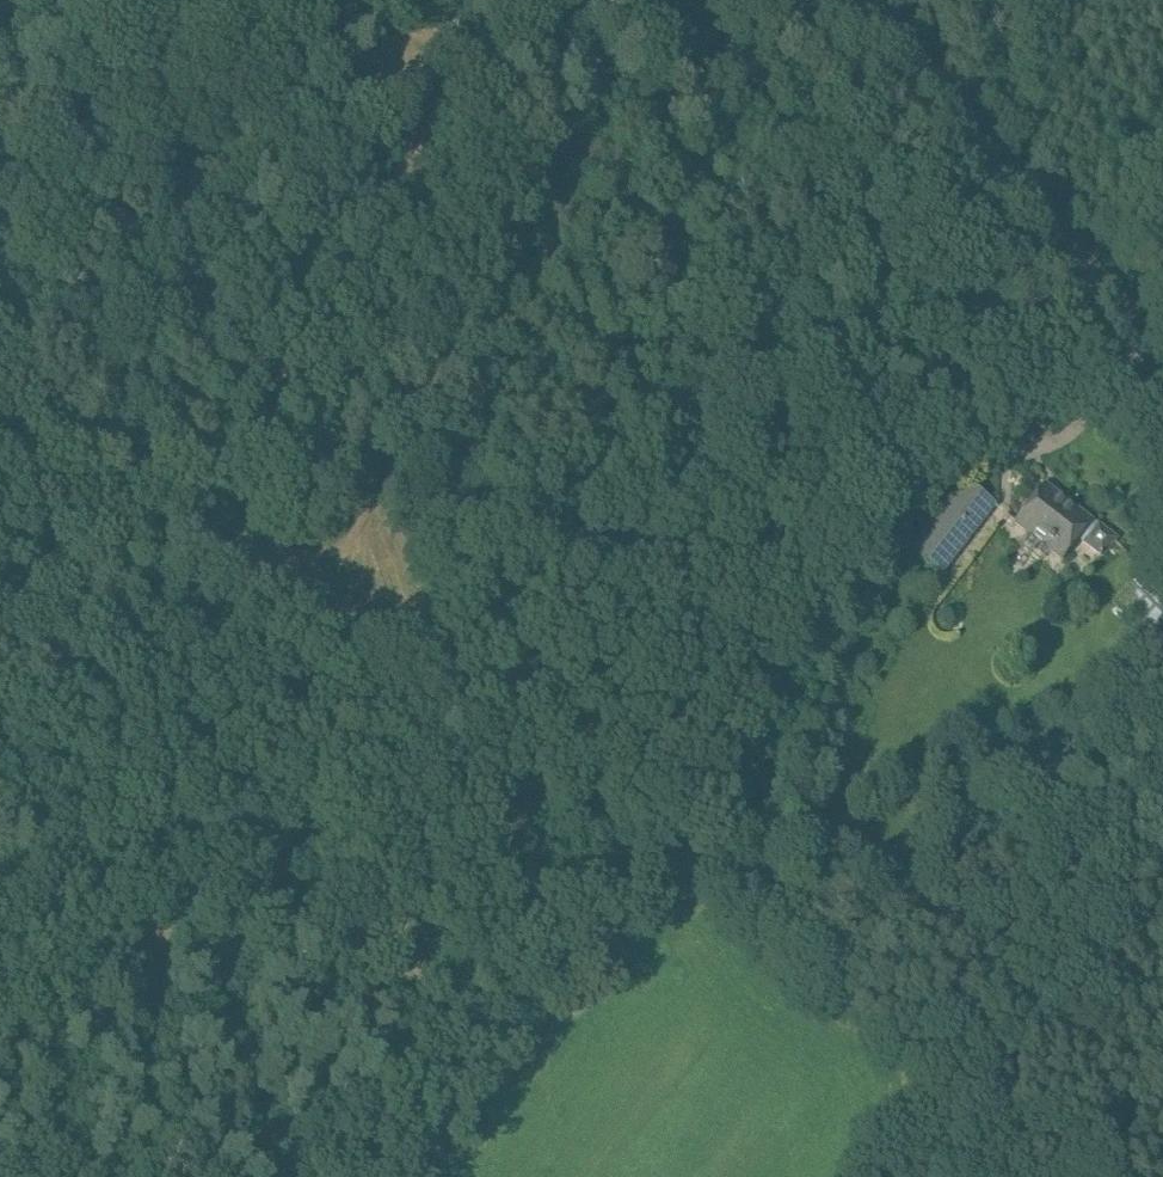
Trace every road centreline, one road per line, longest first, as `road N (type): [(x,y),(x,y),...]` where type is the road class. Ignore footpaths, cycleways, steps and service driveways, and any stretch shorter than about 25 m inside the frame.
road 1 (track): [(801,0),(739,47),(627,109),(587,143),(562,184),(533,271),(496,326),(388,425),(358,479)]
road 2 (tertiary): [(1162,346),(875,0)]

